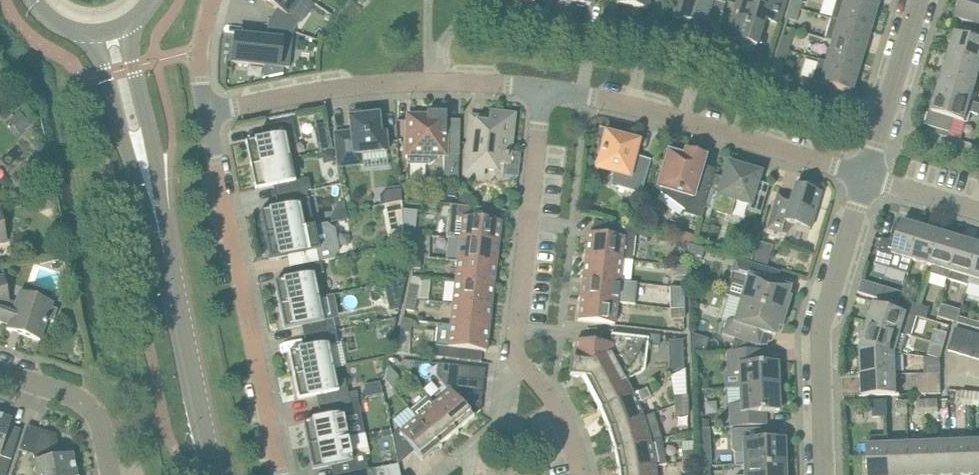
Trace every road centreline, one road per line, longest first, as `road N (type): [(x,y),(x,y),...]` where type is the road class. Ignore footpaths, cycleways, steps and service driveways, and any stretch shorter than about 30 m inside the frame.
road 1 (residential): [(280,474),(206,111)]
road 2 (residential): [(206,111),(382,82),(543,88)]
road 3 (residential): [(543,88),(659,112),(866,176)]
road 4 (residential): [(824,474),(820,329),(866,176)]
road 5 (residential): [(516,358),(543,88)]
road 6 (secondary): [(168,268),(162,193),(131,44),(135,17)]
road 7 (secondary): [(81,31),(106,74),(168,268)]
road 8 (secondary): [(211,474),(168,268)]
road 9 (residential): [(866,176),(918,0)]
road 10 (residential): [(111,474),(102,429),(84,401),(0,371)]
road 11 (residential): [(437,474),(503,420),(516,358)]
road 12 (residential): [(580,474),(560,415),(516,358)]

